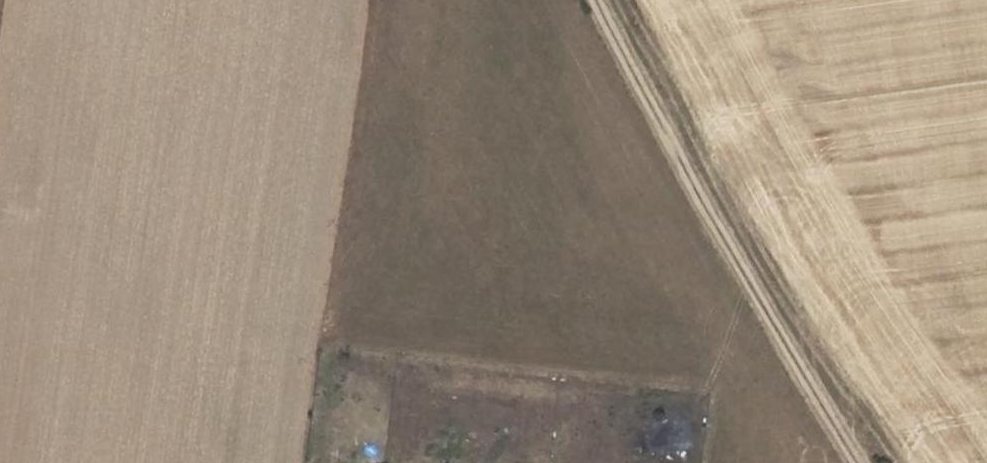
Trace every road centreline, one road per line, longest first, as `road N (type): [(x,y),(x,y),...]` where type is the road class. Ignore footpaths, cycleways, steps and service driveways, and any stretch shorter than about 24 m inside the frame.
road 1 (track): [(863,462),(596,0)]

